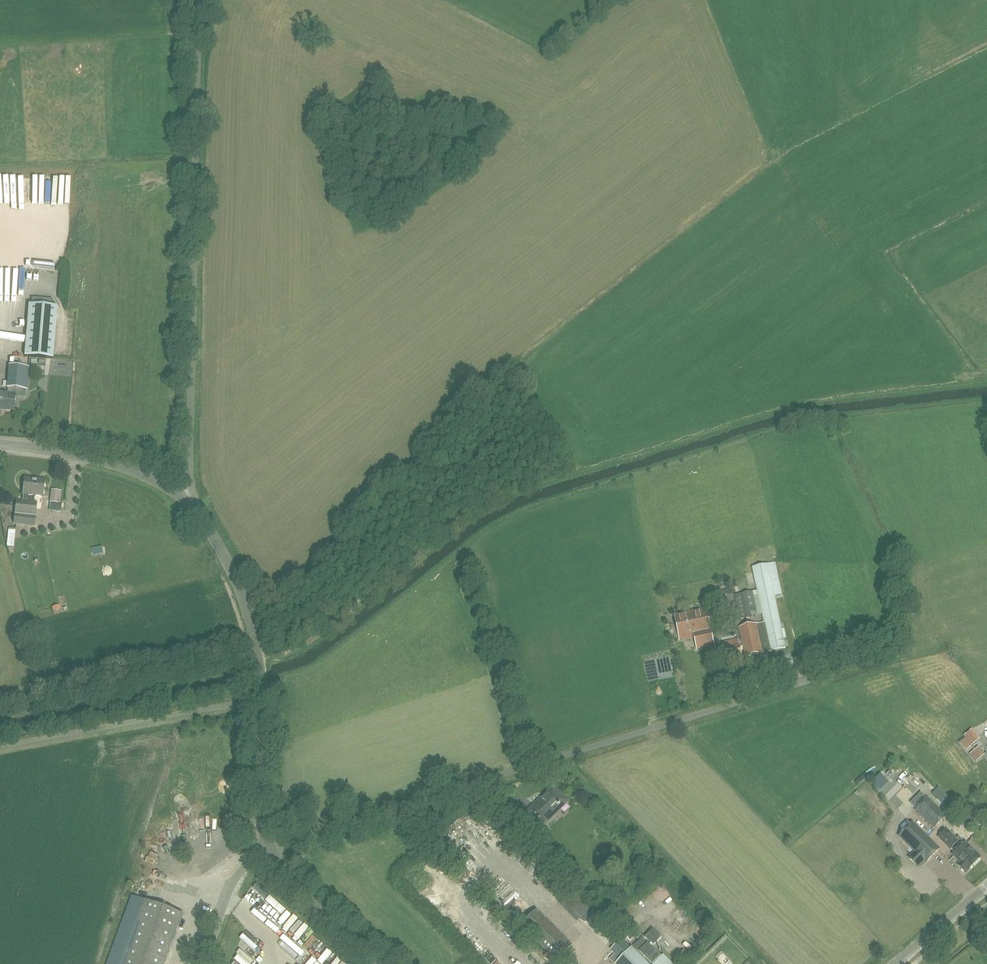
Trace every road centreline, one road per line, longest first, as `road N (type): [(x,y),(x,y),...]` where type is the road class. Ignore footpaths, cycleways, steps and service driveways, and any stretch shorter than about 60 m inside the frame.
road 1 (unclassified): [(266,848),(813,678)]
road 2 (unclassified): [(183,499),(198,0)]
road 3 (unclassified): [(0,747),(263,700)]
road 4 (unclassified): [(263,700),(237,584),(183,499)]
road 5 (unclassified): [(183,499),(108,463),(0,445)]
road 6 (unclassified): [(381,963),(266,848)]
road 7 (unclassified): [(266,848),(263,700)]
road 8 (unclassified): [(204,963),(234,882),(266,848)]

